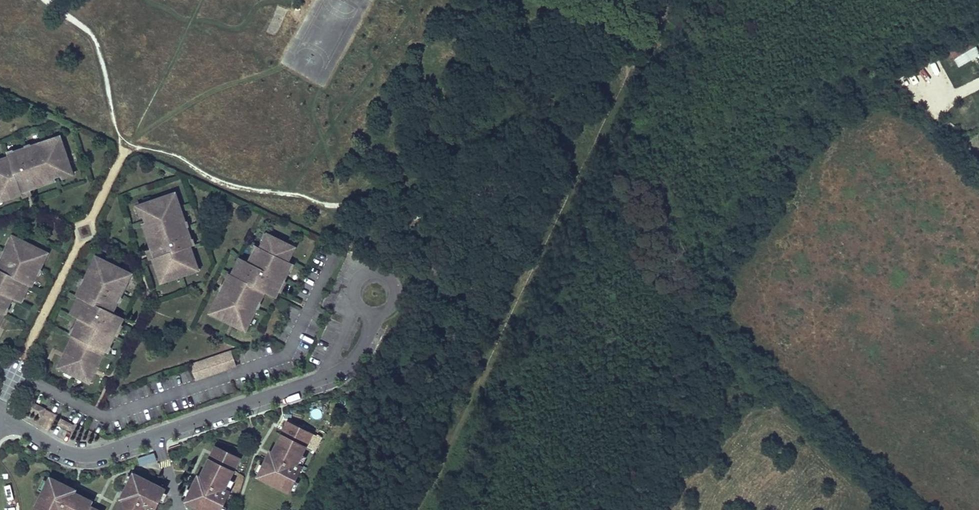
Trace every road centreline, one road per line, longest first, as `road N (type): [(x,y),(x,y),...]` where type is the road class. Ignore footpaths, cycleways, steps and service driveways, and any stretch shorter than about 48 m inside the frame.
road 1 (residential): [(374,312),(349,365),(103,453),(59,449),(6,417)]
road 2 (residential): [(374,312),(395,297),(390,277),(377,272),(356,287),(367,310)]

